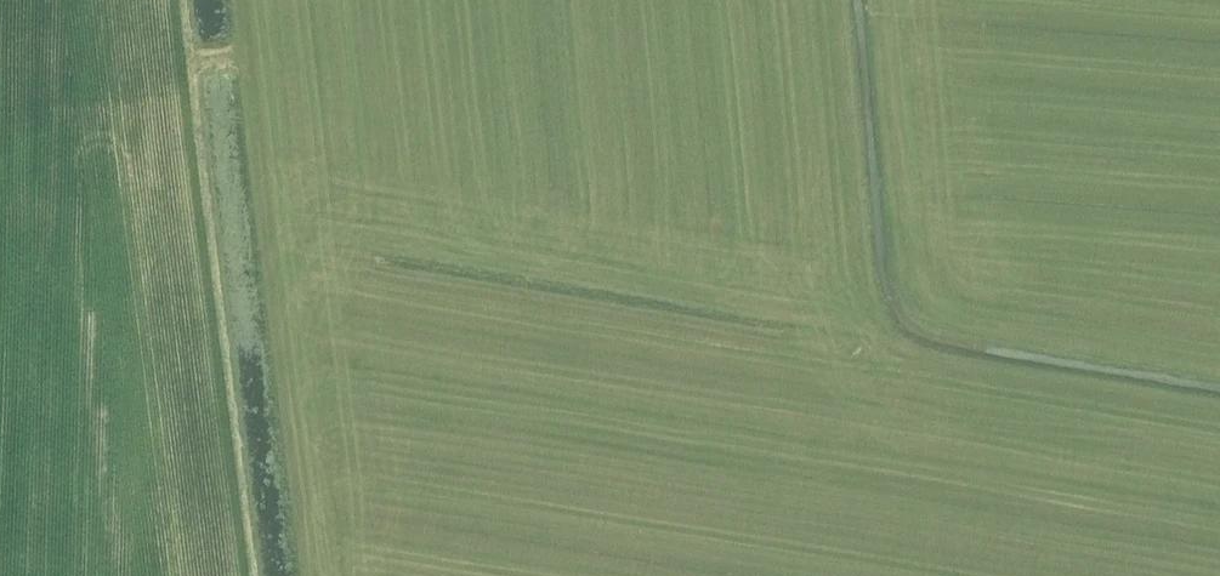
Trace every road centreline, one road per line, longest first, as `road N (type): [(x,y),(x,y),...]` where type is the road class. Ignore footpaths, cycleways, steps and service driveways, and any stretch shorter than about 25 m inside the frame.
road 1 (track): [(177,0),(187,51),(235,54),(259,69),(271,104),(285,241)]

